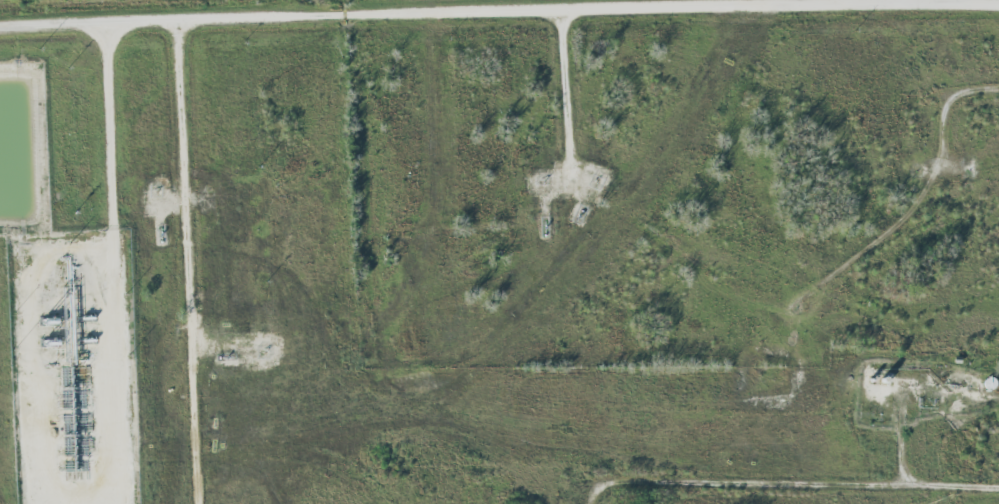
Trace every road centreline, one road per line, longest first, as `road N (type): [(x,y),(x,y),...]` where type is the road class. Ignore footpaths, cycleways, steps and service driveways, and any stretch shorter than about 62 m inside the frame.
road 1 (track): [(177,21),(199,503)]
road 2 (track): [(106,24),(120,503)]
road 3 (residential): [(602,503),(622,492),(998,492)]
road 4 (track): [(559,9),(570,184)]

